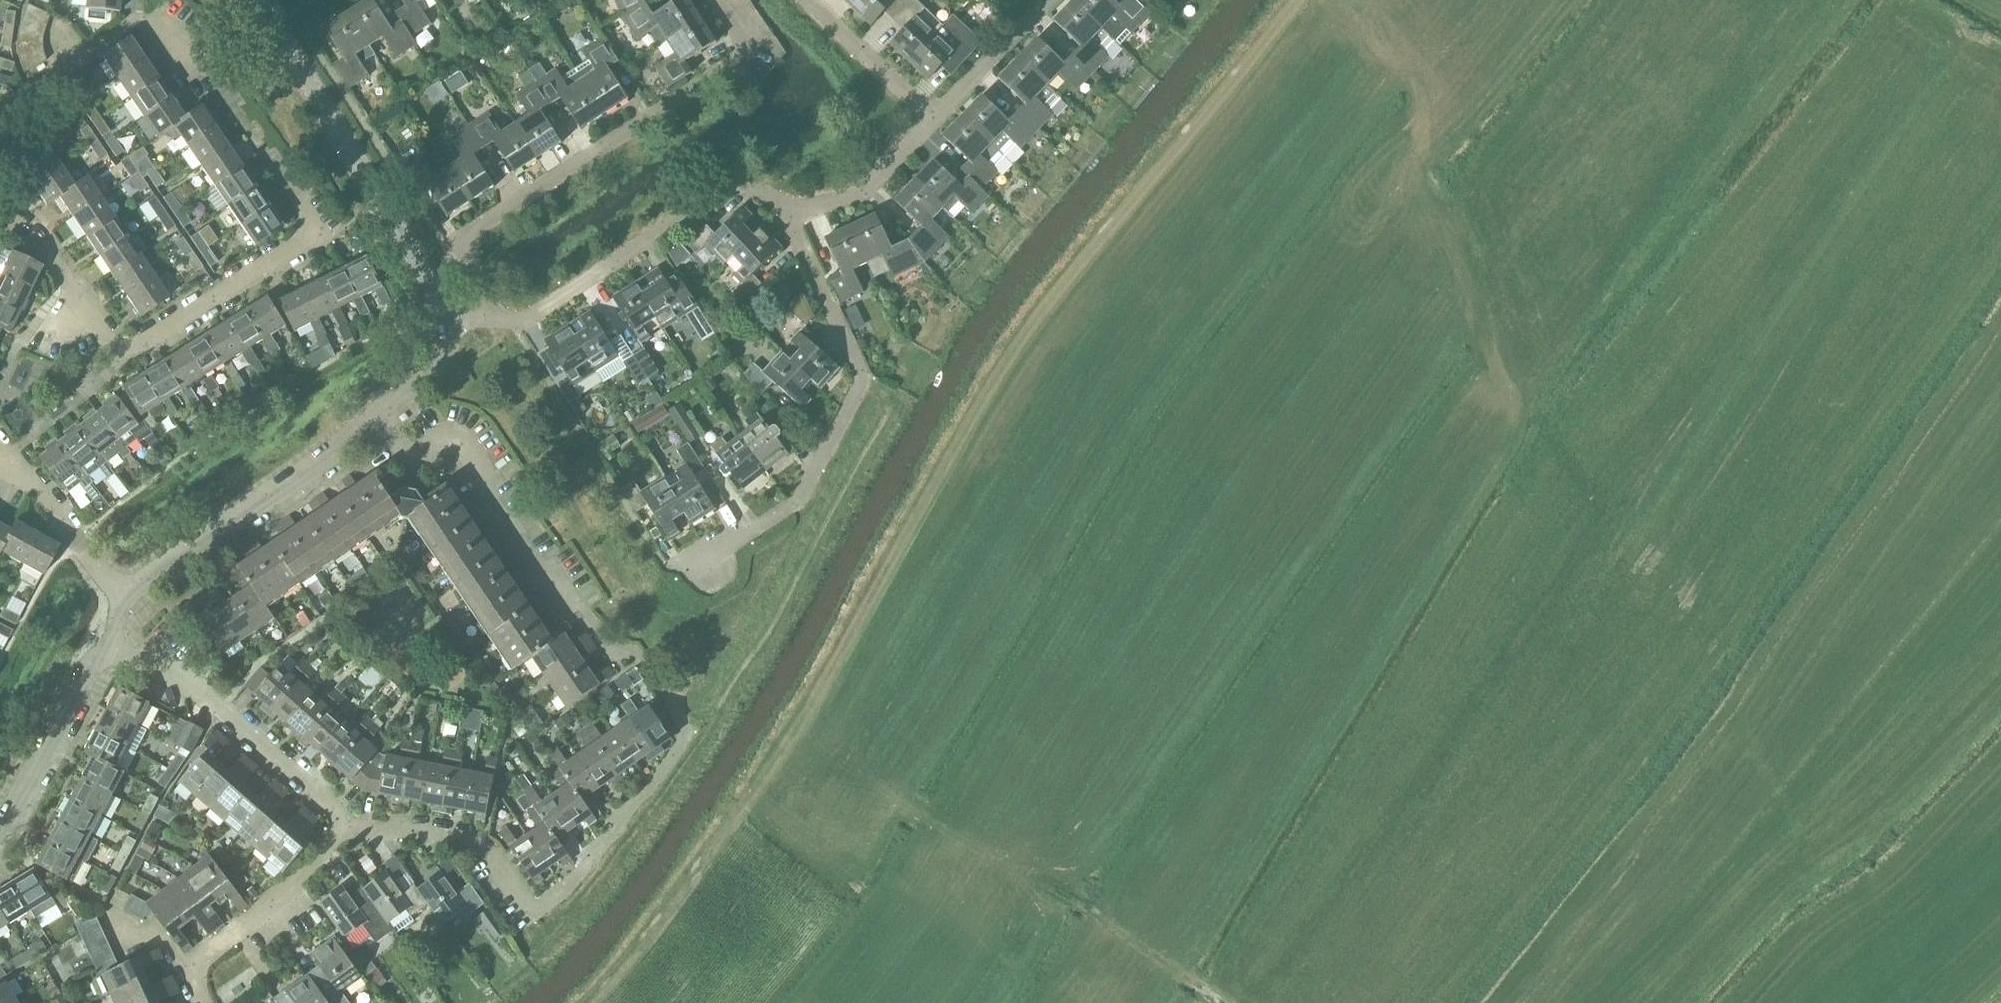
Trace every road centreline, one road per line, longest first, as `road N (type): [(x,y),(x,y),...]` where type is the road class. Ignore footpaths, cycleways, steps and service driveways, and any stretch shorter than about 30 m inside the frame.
road 1 (residential): [(347,826),(454,835),(481,847),(541,911),(618,828),(685,736),(646,679),(559,603),(454,442),(420,462),(410,459),(379,414)]
road 2 (residential): [(508,323),(457,246),(466,229),(727,65),(737,43),(717,0)]
road 3 (residential): [(666,565),(709,563),(749,544),(806,491),(864,375),(797,214)]
road 4 (tertiary): [(448,315),(386,198),(262,0)]
road 5 (residential): [(797,214),(727,185),(508,323)]
road 6 (residential): [(286,185),(313,237),(135,350),(115,344),(98,319)]
road 7 (residential): [(123,594),(379,414)]
road 8 (residential): [(347,826),(157,656),(105,633)]
road 9 (residential): [(0,139),(66,65),(135,19),(210,73)]
road 10 (residential): [(205,1002),(191,965),(281,898),(347,826)]
road 11 (residential): [(0,832),(105,633)]
road 12 (residential): [(123,594),(19,467),(0,458)]
road 13 (residential): [(797,214),(867,188),(934,117)]
road 14 (residential): [(934,117),(810,0)]
road 15 (residential): [(934,117),(1043,0)]
road 16 (residential): [(98,319),(45,236),(0,210)]
road 17 (residential): [(379,414),(446,348),(448,315)]

